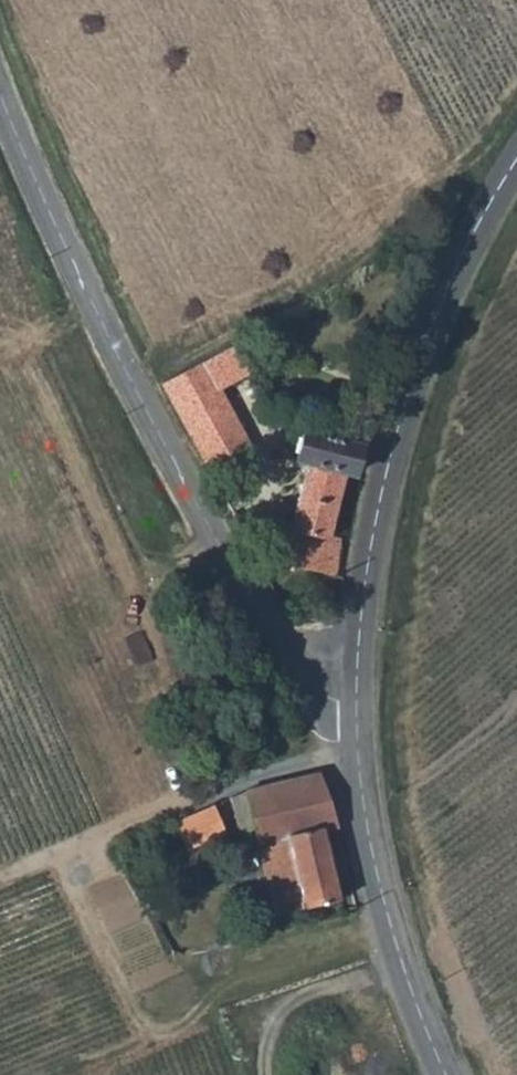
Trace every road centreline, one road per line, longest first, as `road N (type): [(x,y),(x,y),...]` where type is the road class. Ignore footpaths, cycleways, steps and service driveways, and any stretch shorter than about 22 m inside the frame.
road 1 (tertiary): [(358,725),(312,692),(241,588),(86,291),(0,96)]
road 2 (tertiary): [(358,725),(369,568),(411,391),(443,302),(516,164)]
road 3 (tertiary): [(445,1074),(382,892),(358,725)]

